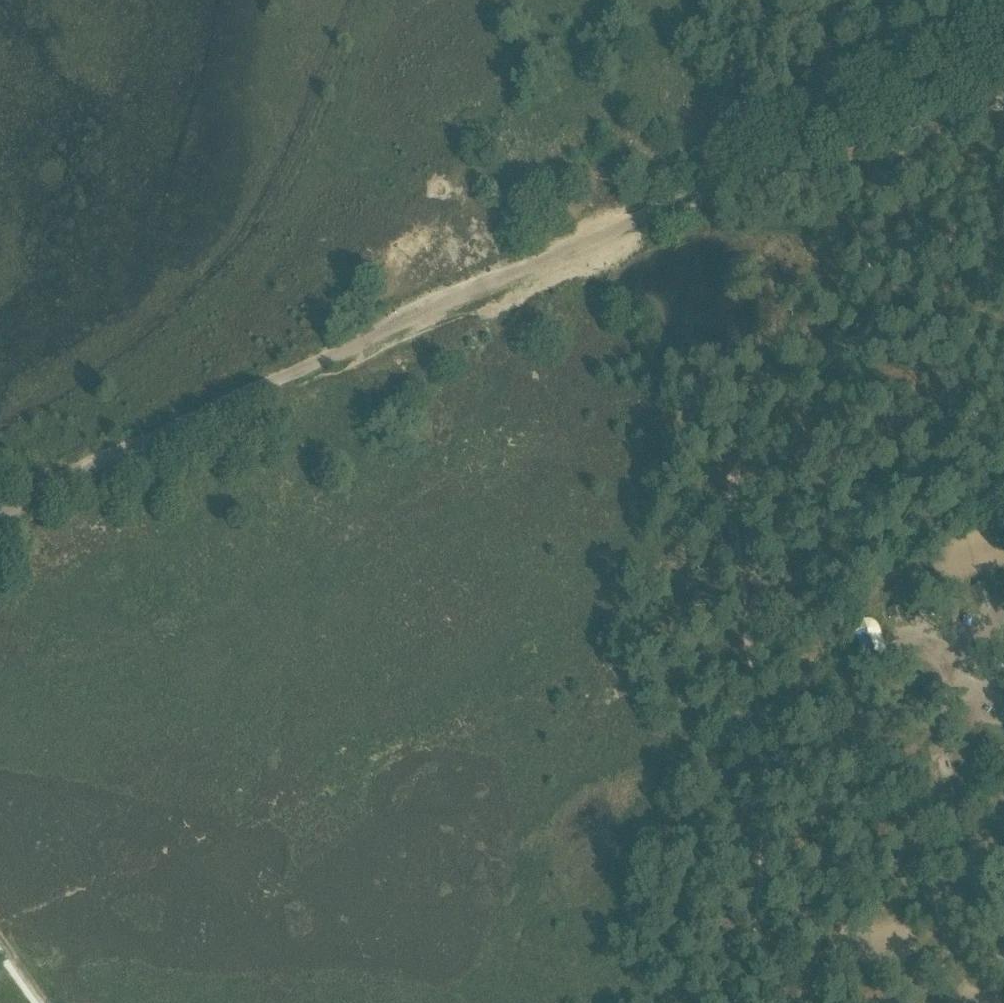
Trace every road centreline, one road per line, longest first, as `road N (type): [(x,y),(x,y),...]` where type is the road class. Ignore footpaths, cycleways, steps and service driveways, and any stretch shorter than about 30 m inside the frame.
road 1 (track): [(0,515),(704,187)]
road 2 (track): [(882,299),(761,435),(739,474),(735,579),(768,764),(755,1002)]
road 3 (track): [(704,187),(1003,42)]
road 4 (track): [(995,46),(987,171),(946,243),(882,299)]

